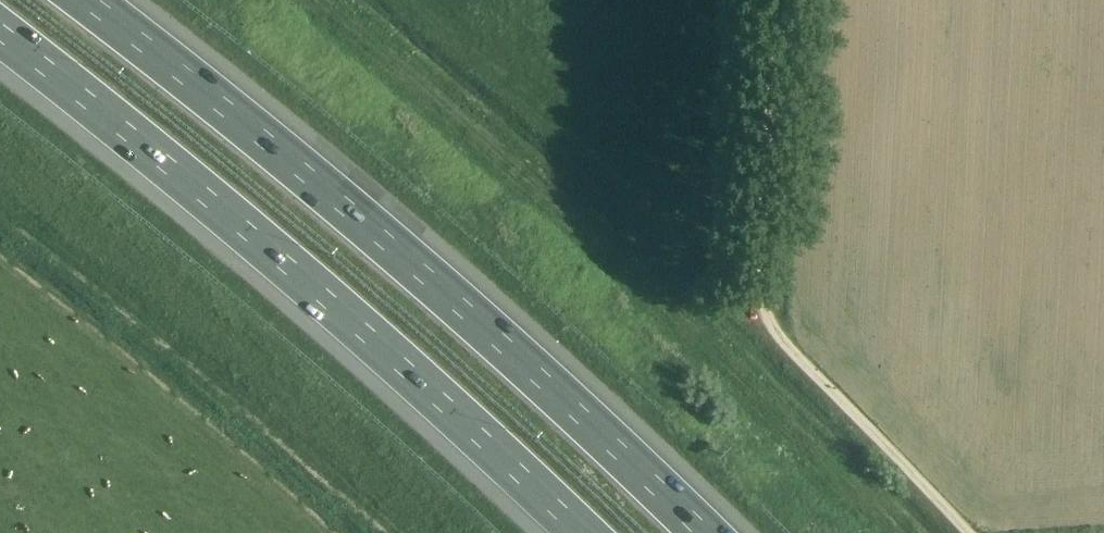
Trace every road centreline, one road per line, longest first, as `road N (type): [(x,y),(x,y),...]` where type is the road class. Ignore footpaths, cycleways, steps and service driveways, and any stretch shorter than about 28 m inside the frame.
road 1 (motorway): [(698,532),(405,259),(85,0)]
road 2 (motorway): [(0,38),(348,323),(576,532)]
road 3 (unclassified): [(946,532),(793,383),(778,349),(786,0)]

